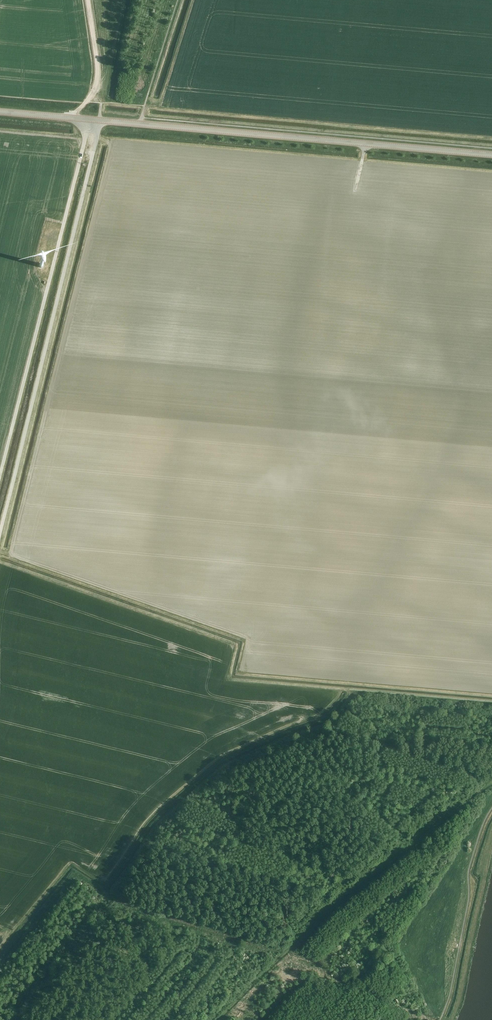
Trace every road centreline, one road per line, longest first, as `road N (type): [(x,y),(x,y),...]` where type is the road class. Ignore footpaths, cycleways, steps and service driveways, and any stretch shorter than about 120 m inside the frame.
road 1 (track): [(491,704),(350,692),(325,715),(220,759),(148,824),(99,891),(72,872),(0,960)]
road 2 (secondary): [(491,153),(0,110)]
road 3 (track): [(219,1019),(333,909),(491,787)]

